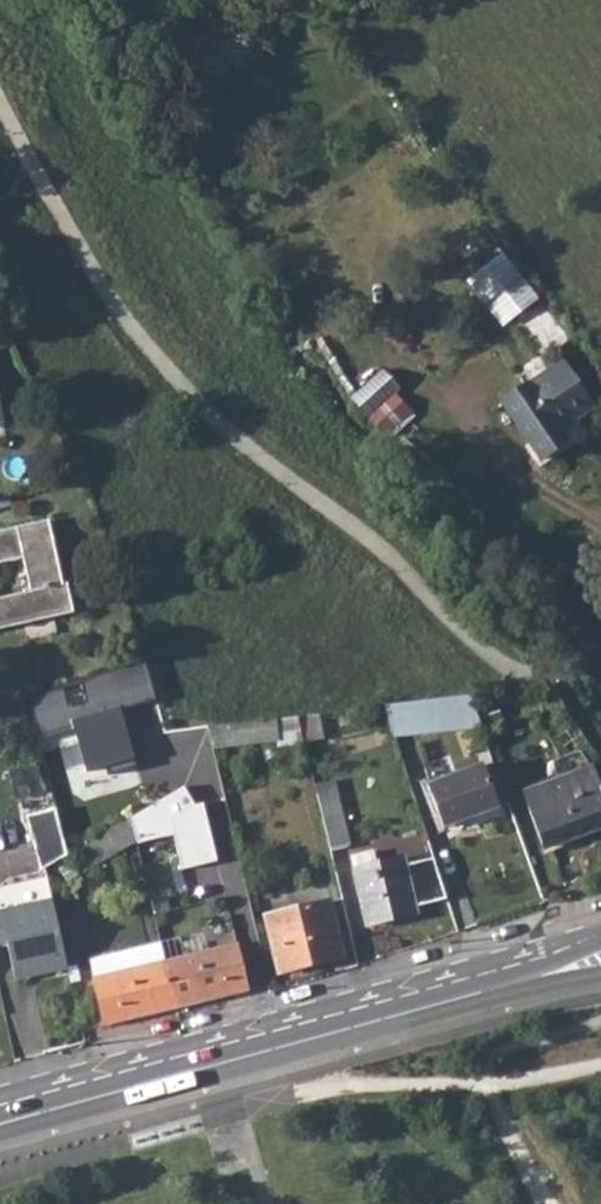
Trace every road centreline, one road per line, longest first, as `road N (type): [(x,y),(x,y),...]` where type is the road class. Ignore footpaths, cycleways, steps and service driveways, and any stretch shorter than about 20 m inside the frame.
road 1 (tertiary): [(600,957),(0,1122)]

